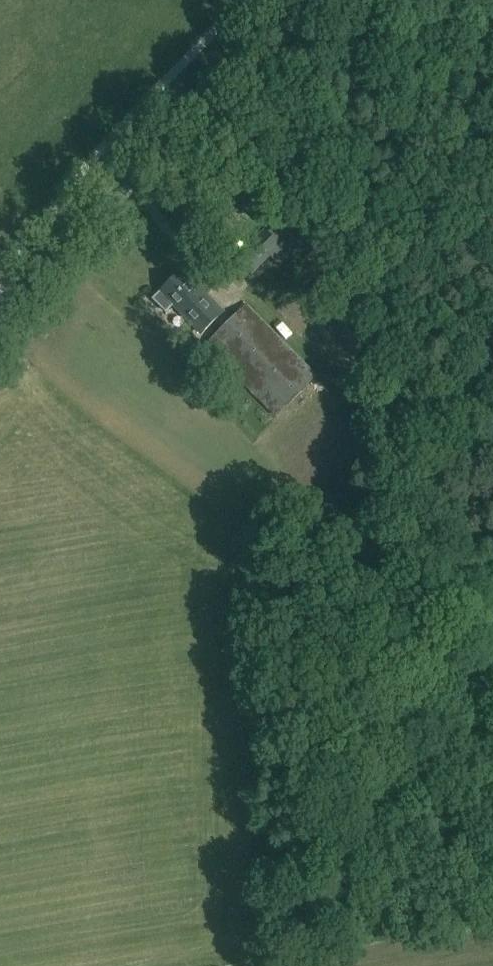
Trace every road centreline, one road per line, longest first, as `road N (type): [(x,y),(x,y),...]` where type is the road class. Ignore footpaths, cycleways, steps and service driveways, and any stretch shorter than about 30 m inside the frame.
road 1 (tertiary): [(0,313),(302,0)]

